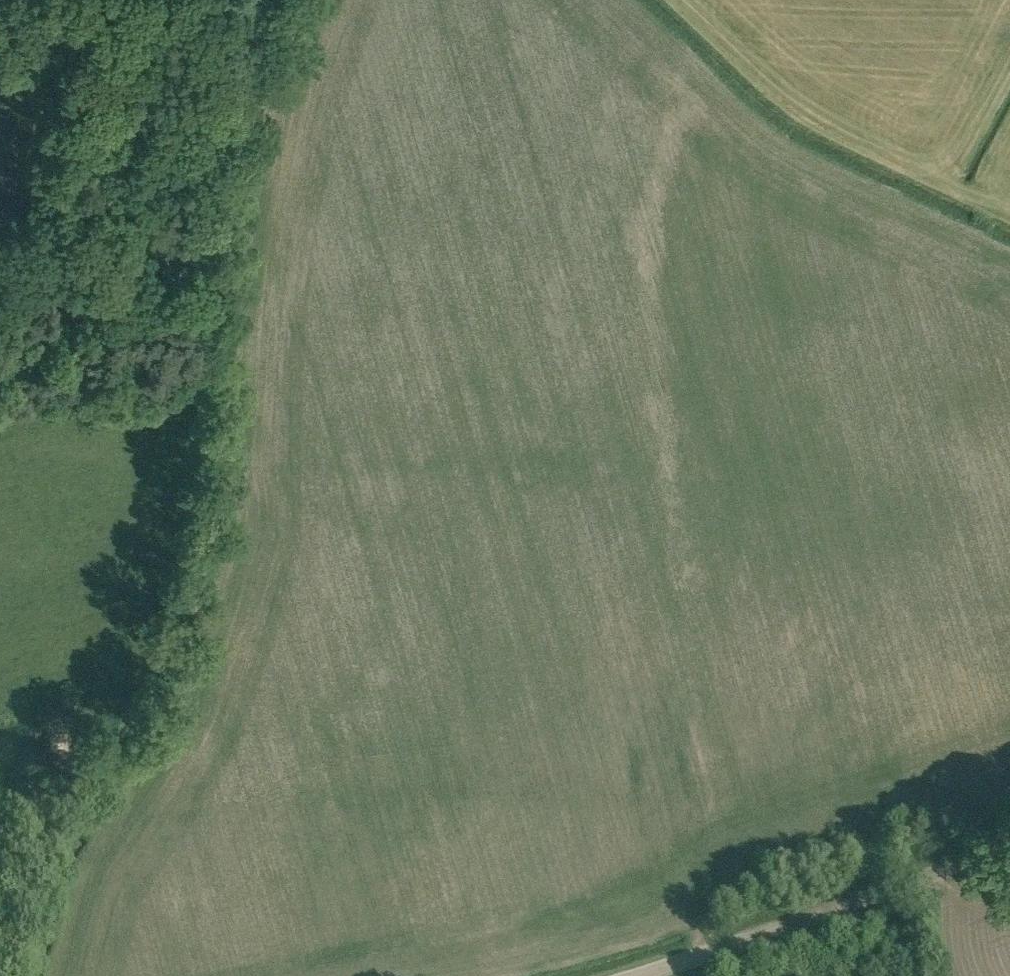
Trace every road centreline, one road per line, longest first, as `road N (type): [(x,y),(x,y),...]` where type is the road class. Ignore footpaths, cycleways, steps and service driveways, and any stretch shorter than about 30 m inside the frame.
road 1 (unclassified): [(621,975),(1009,848)]

